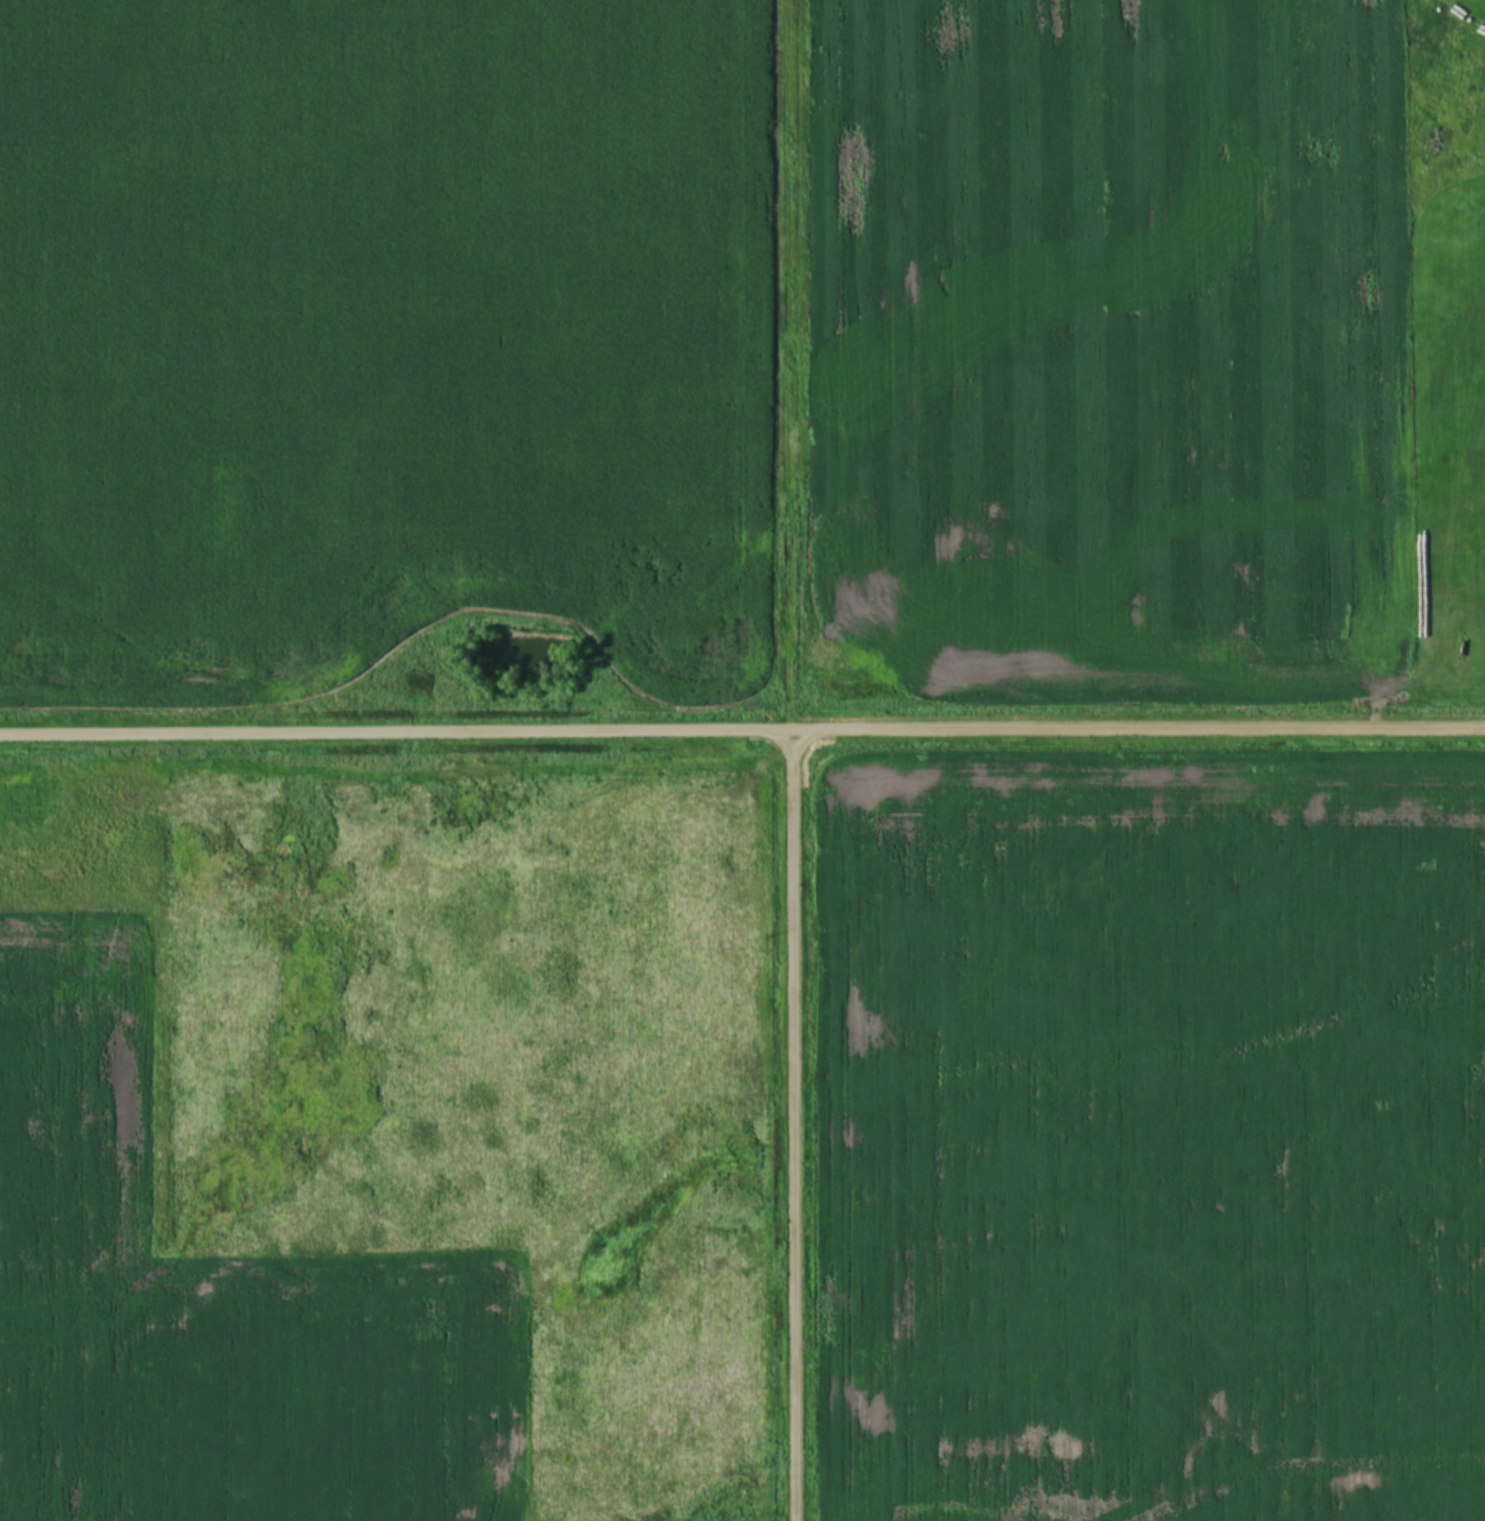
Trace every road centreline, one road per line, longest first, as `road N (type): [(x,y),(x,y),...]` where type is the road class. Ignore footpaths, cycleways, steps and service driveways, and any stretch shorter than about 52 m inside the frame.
road 1 (track): [(0,726),(1484,718)]
road 2 (residential): [(794,1520),(792,723)]
road 3 (track): [(792,723),(790,0)]

